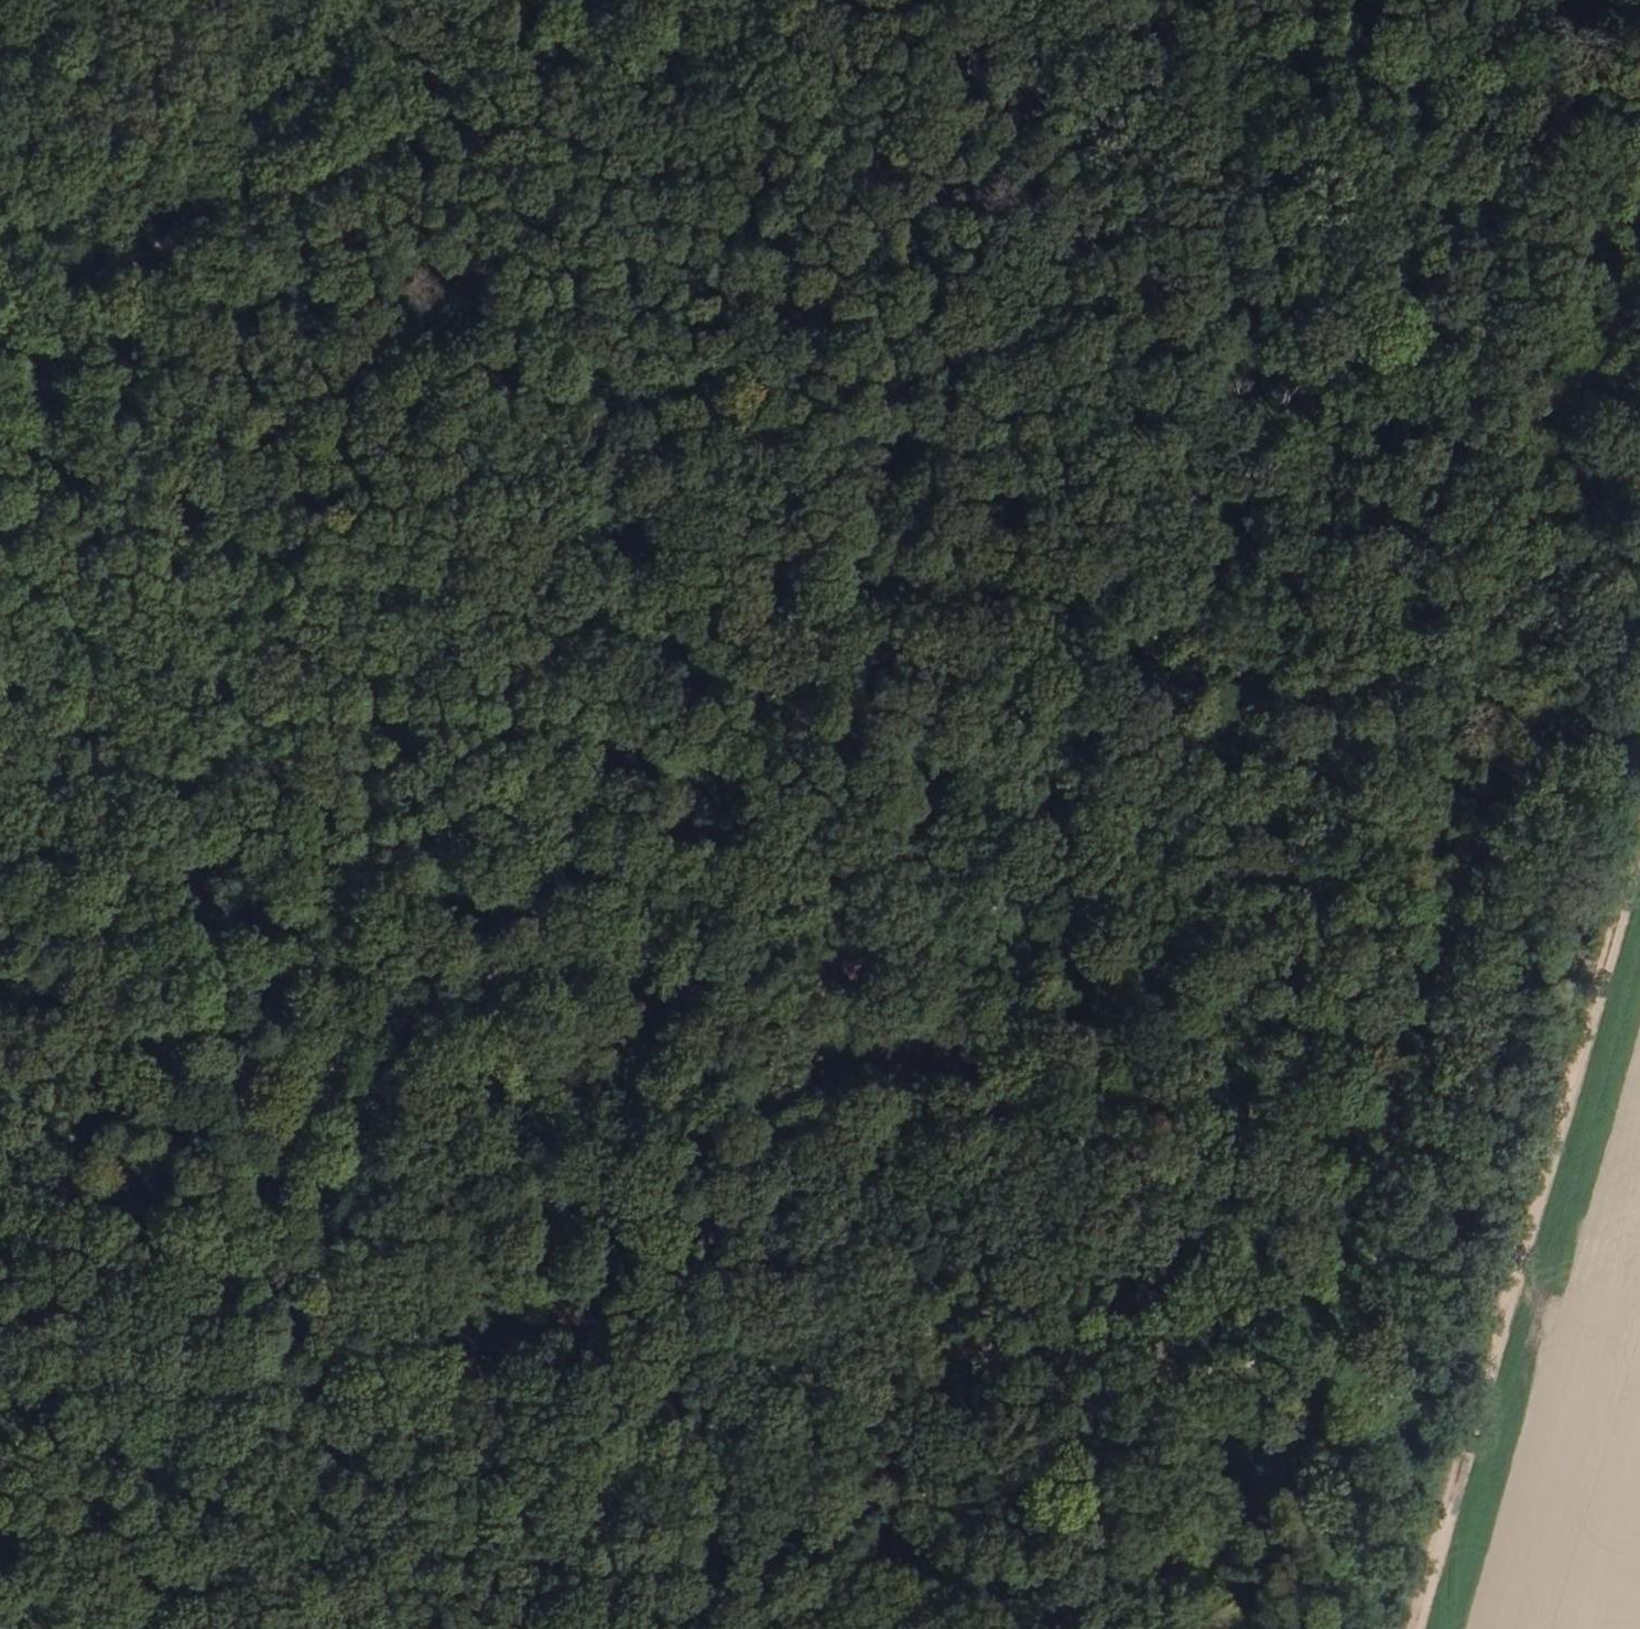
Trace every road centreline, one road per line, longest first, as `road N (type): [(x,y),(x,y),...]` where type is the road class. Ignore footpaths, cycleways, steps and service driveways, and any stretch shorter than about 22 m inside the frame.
road 1 (track): [(1411,1628),(1639,854)]
road 2 (track): [(671,0),(0,338)]

